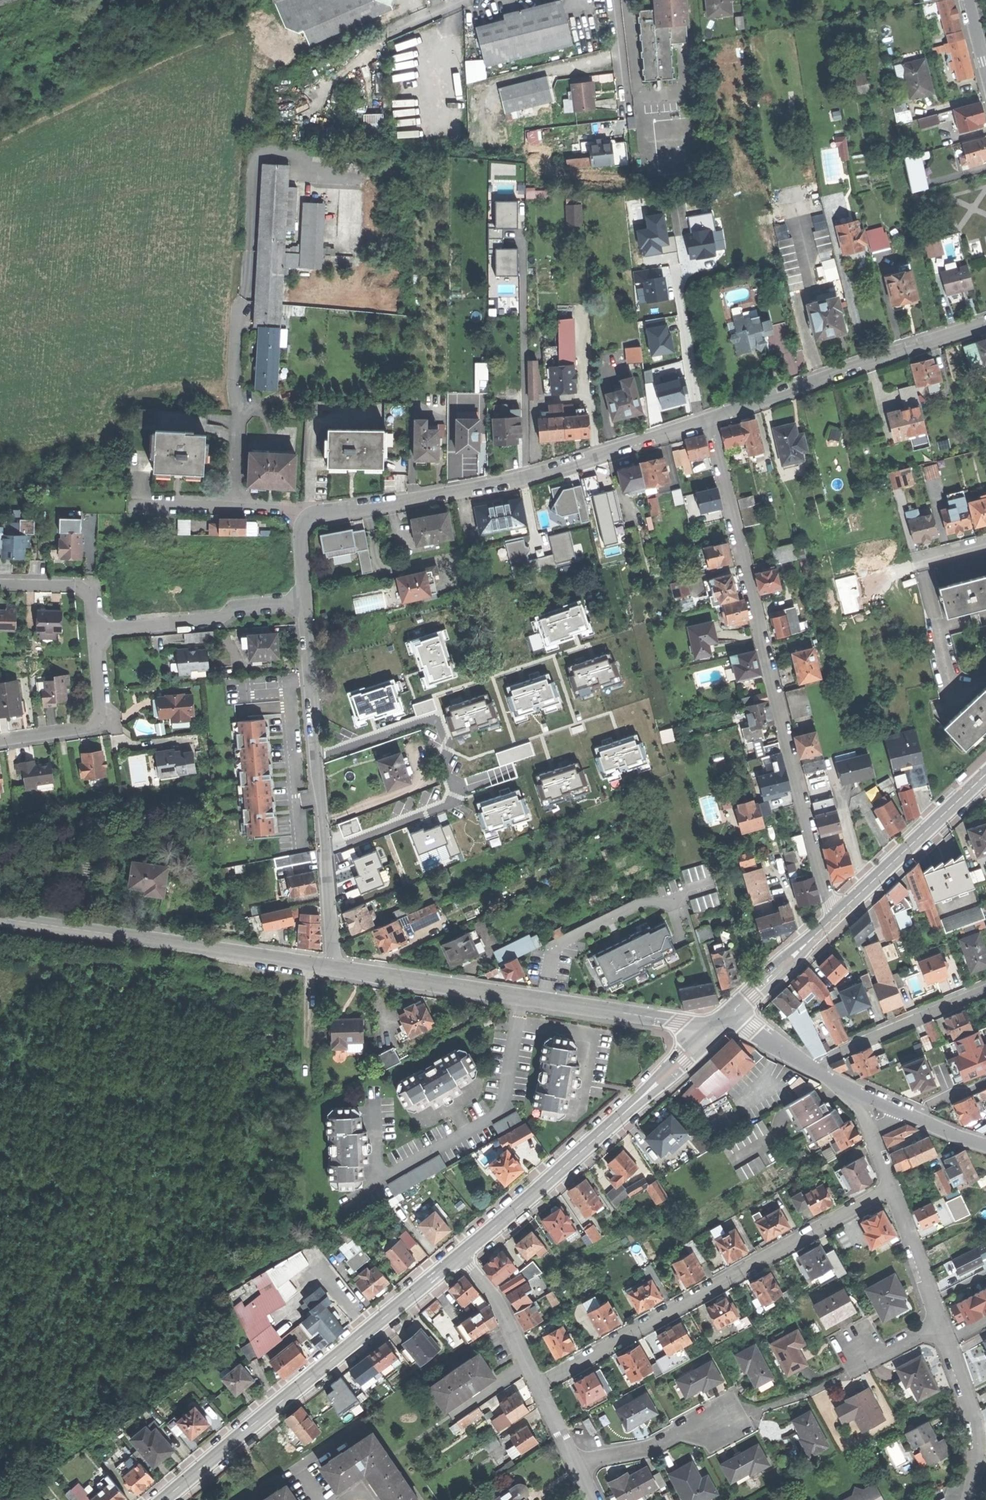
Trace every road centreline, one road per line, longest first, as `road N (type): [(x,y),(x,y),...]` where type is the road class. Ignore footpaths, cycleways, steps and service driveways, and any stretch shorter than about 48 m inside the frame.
road 1 (residential): [(709,420),(833,917)]
road 2 (residential): [(305,601),(301,528),(319,513),(527,477),(709,420)]
road 3 (residential): [(538,1385),(891,1188)]
road 4 (secondary): [(335,967),(715,1028)]
road 5 (secondary): [(164,1499),(460,1257)]
road 6 (secondary): [(460,1257),(715,1028)]
road 7 (residential): [(326,852),(451,805),(458,791),(428,721),(318,757)]
road 8 (secondary): [(0,919),(335,967)]
road 9 (residential): [(985,324),(709,420)]
road 10 (residential): [(305,601),(242,608),(222,619),(95,629)]
road 11 (secondary): [(833,917),(985,773)]
road 12 (residential): [(808,1067),(985,992)]
road 13 (residential): [(973,1499),(975,1422),(940,1324)]
road 14 (residential): [(318,757),(305,601)]
road 15 (residential): [(538,1385),(496,1300),(460,1257)]
road 16 (residential): [(575,1465),(718,1423)]
road 17 (residential): [(940,1324),(891,1188)]
road 18 (secondary): [(732,1013),(833,917)]
road 19 (residential): [(95,629),(91,600),(74,586),(0,585)]

